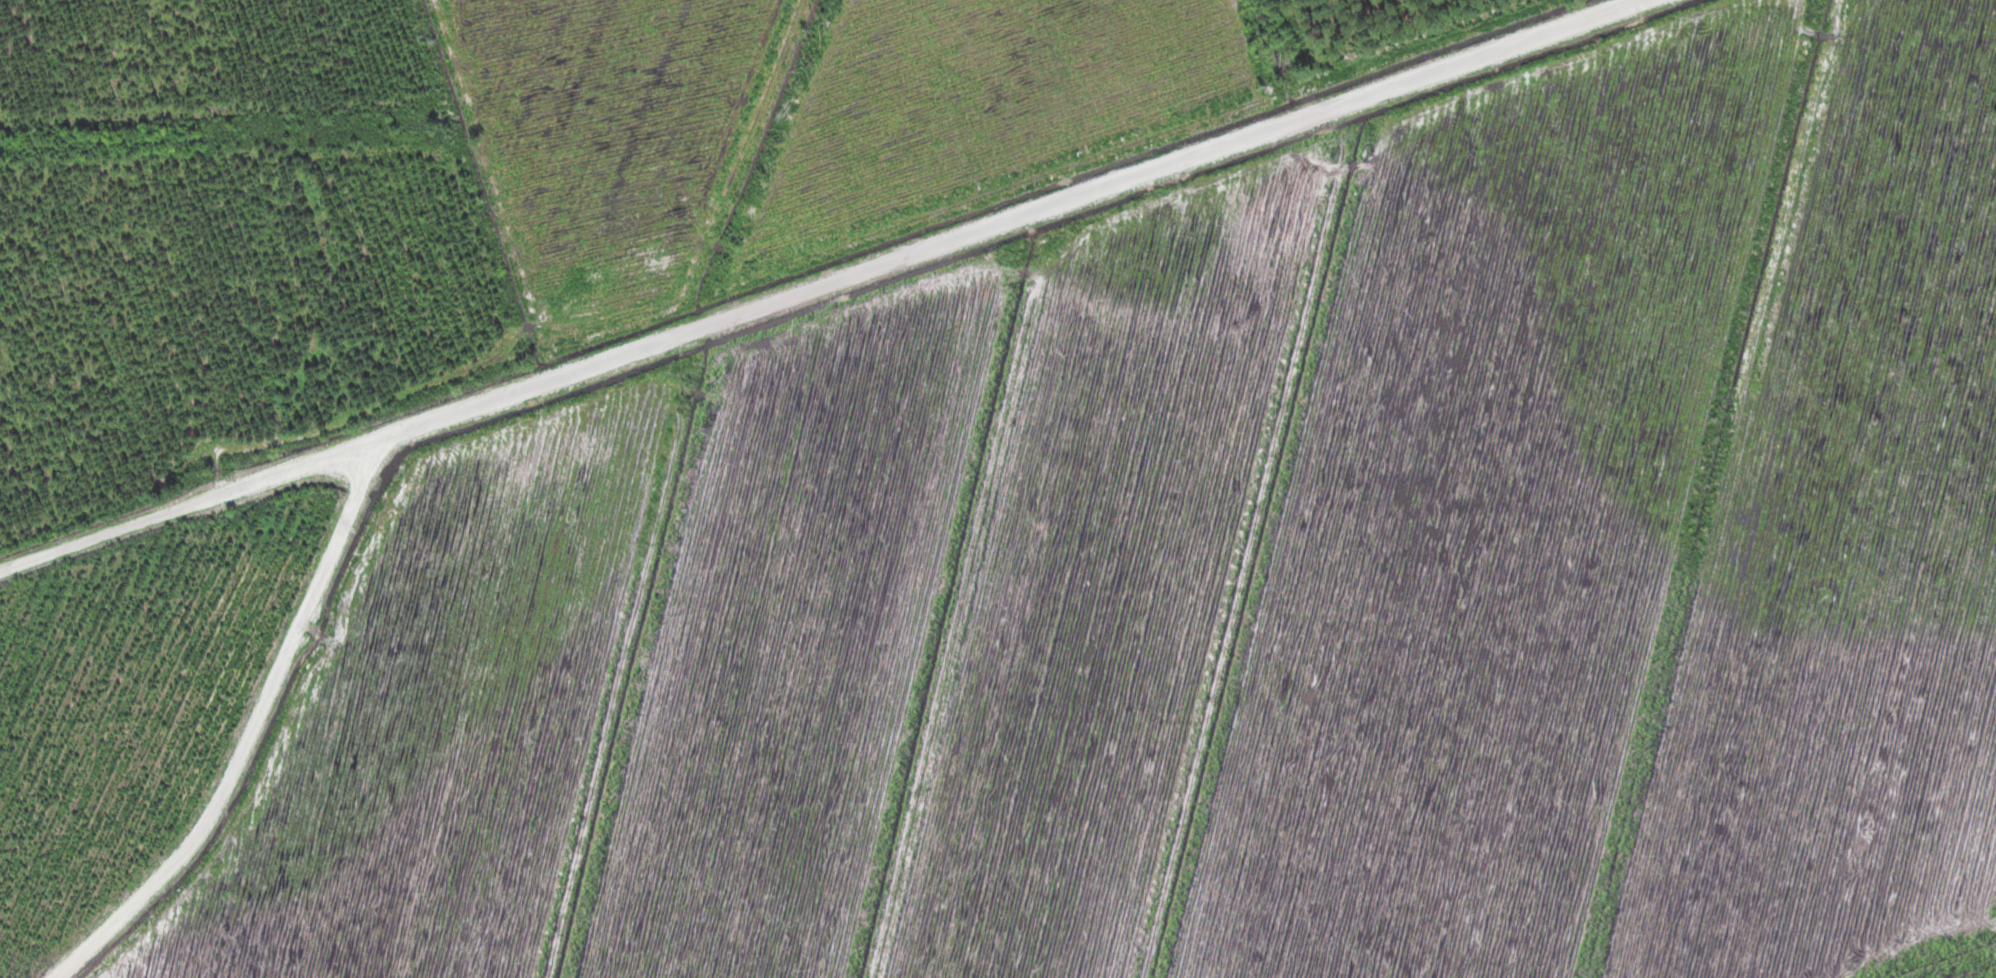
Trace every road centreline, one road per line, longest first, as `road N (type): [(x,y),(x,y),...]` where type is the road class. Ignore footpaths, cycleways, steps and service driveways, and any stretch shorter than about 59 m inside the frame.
road 1 (residential): [(1655,0),(1496,61),(1409,81),(376,438),(345,464),(345,500),(309,629),(199,840),(58,977)]
road 2 (residential): [(0,581),(345,464)]

